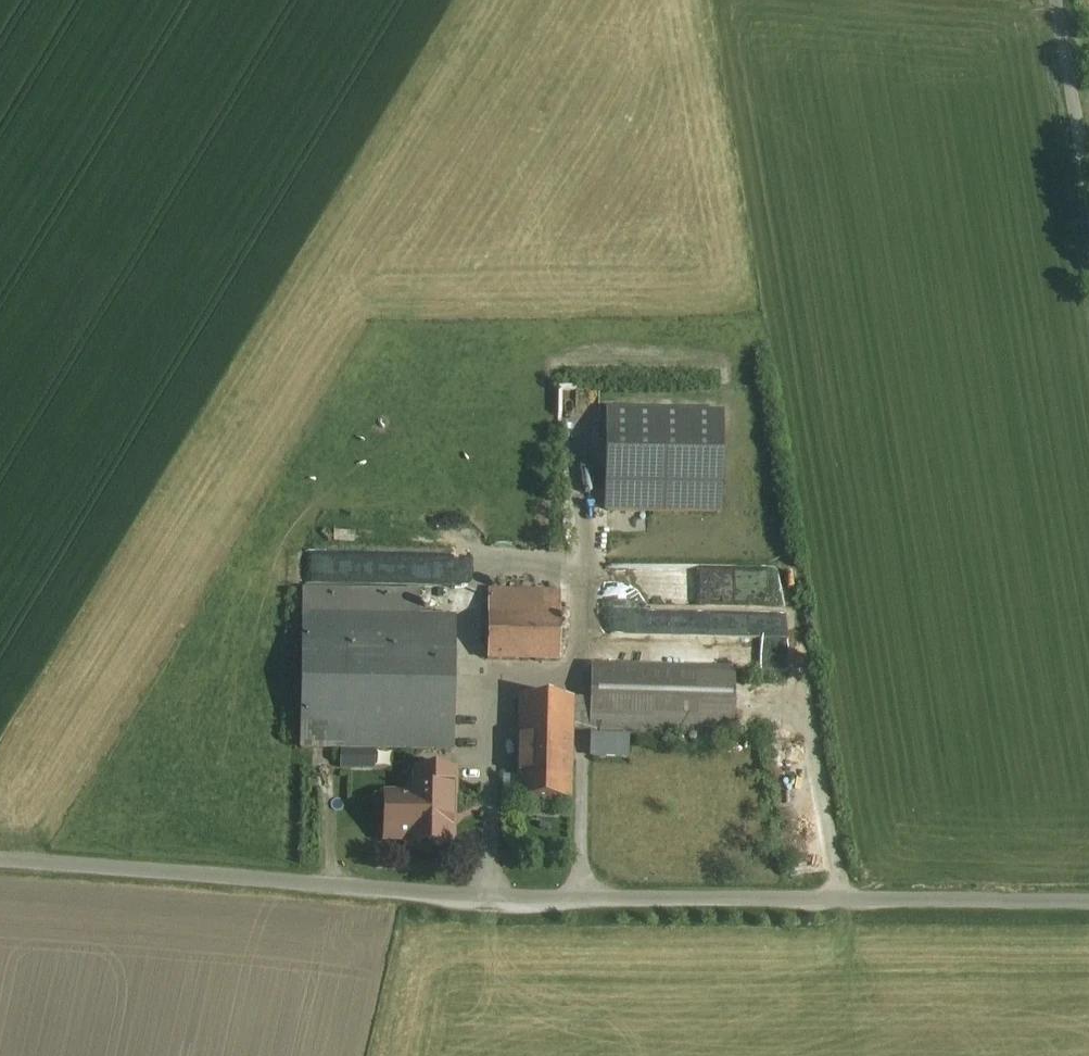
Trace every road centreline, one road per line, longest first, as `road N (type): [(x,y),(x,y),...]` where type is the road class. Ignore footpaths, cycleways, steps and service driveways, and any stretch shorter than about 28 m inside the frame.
road 1 (unclassified): [(1088,902),(488,896),(0,855)]
road 2 (unclassified): [(1088,169),(1060,0)]

